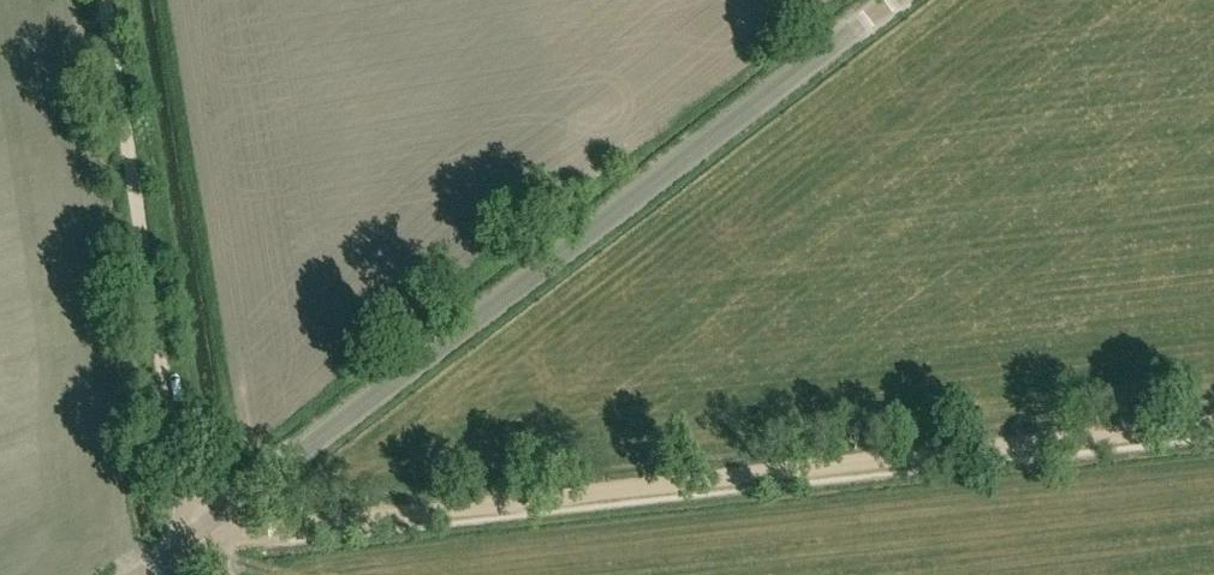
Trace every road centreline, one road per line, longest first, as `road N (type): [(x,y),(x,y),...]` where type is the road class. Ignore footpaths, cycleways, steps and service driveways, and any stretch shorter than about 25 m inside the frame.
road 1 (track): [(1213,425),(192,533)]
road 2 (tertiary): [(192,533),(891,0)]
road 3 (track): [(104,0),(176,454)]

